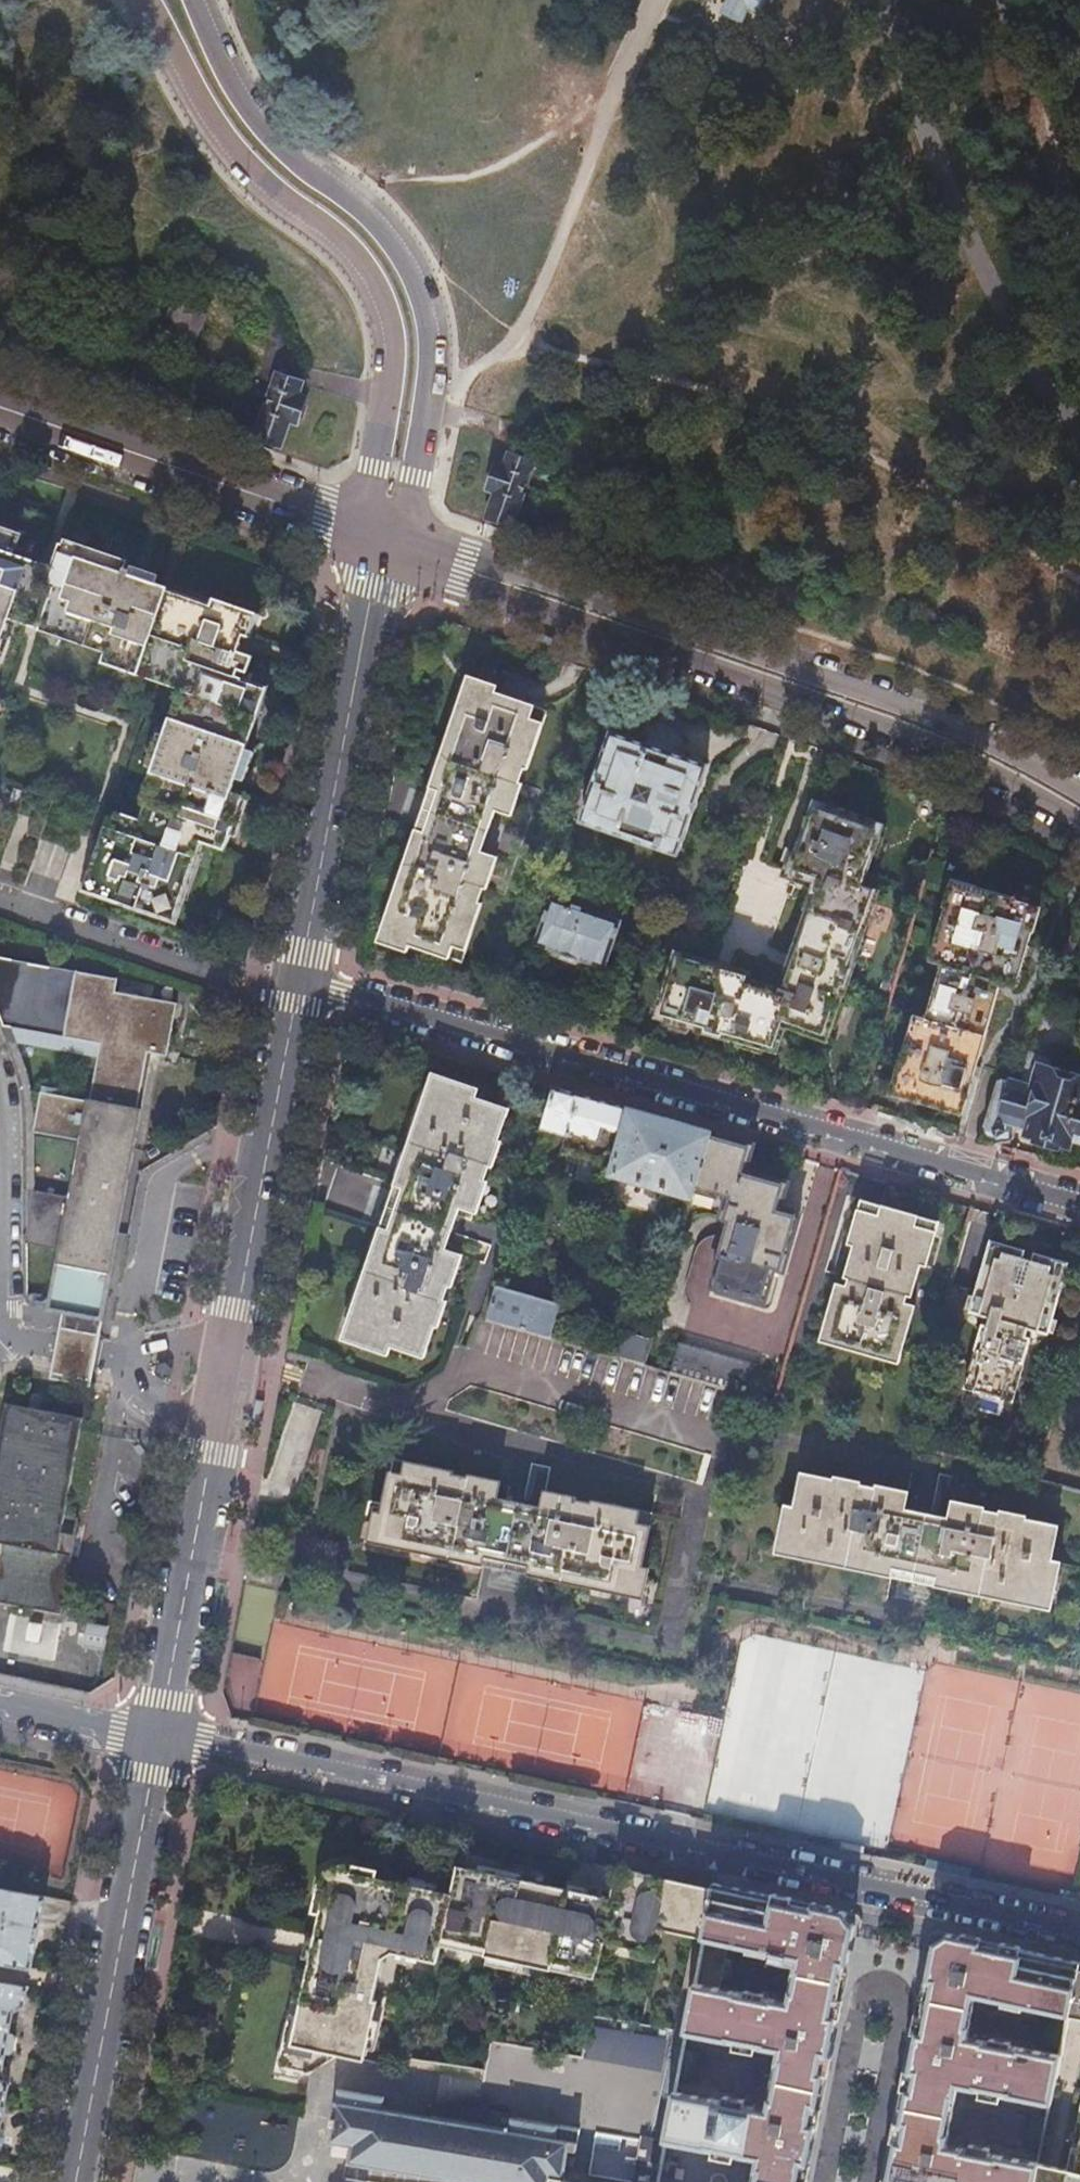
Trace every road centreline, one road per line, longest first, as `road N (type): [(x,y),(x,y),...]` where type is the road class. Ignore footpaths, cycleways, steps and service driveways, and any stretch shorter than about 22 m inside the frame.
road 1 (motorway): [(1079,1707),(0,1711)]
road 2 (motorway): [(0,1822),(1079,1819)]
road 3 (residential): [(1079,1937),(158,1739)]
road 4 (residential): [(1079,1203),(299,985)]
road 5 (tertiary): [(158,1739),(299,985)]
road 6 (secondary): [(379,542),(461,582),(955,754),(1079,827)]
road 7 (secondary): [(1079,789),(965,726),(469,555),(379,542)]
road 8 (unclassified): [(146,0),(251,170),(360,258),(387,304),(394,344),(375,467),(379,542)]
road 9 (unclassified): [(379,542),(410,475),(426,388),(415,291),(386,240),(272,144),(236,96),(194,0)]
road 10 (track): [(889,0),(930,143),(988,276),(1030,361),(1079,430)]
road 11 (tertiary): [(299,985),(379,542)]
road 12 (tertiary): [(76,2181),(158,1739)]
road 13 (secondary): [(0,411),(379,542)]
road 14 (track): [(607,100),(529,320),(510,345),(458,382),(426,388)]
road 15 (residential): [(299,985),(210,974),(0,898)]
road 16 (residential): [(887,1977),(847,2181)]
road 17 (residential): [(0,1710),(158,1739)]

